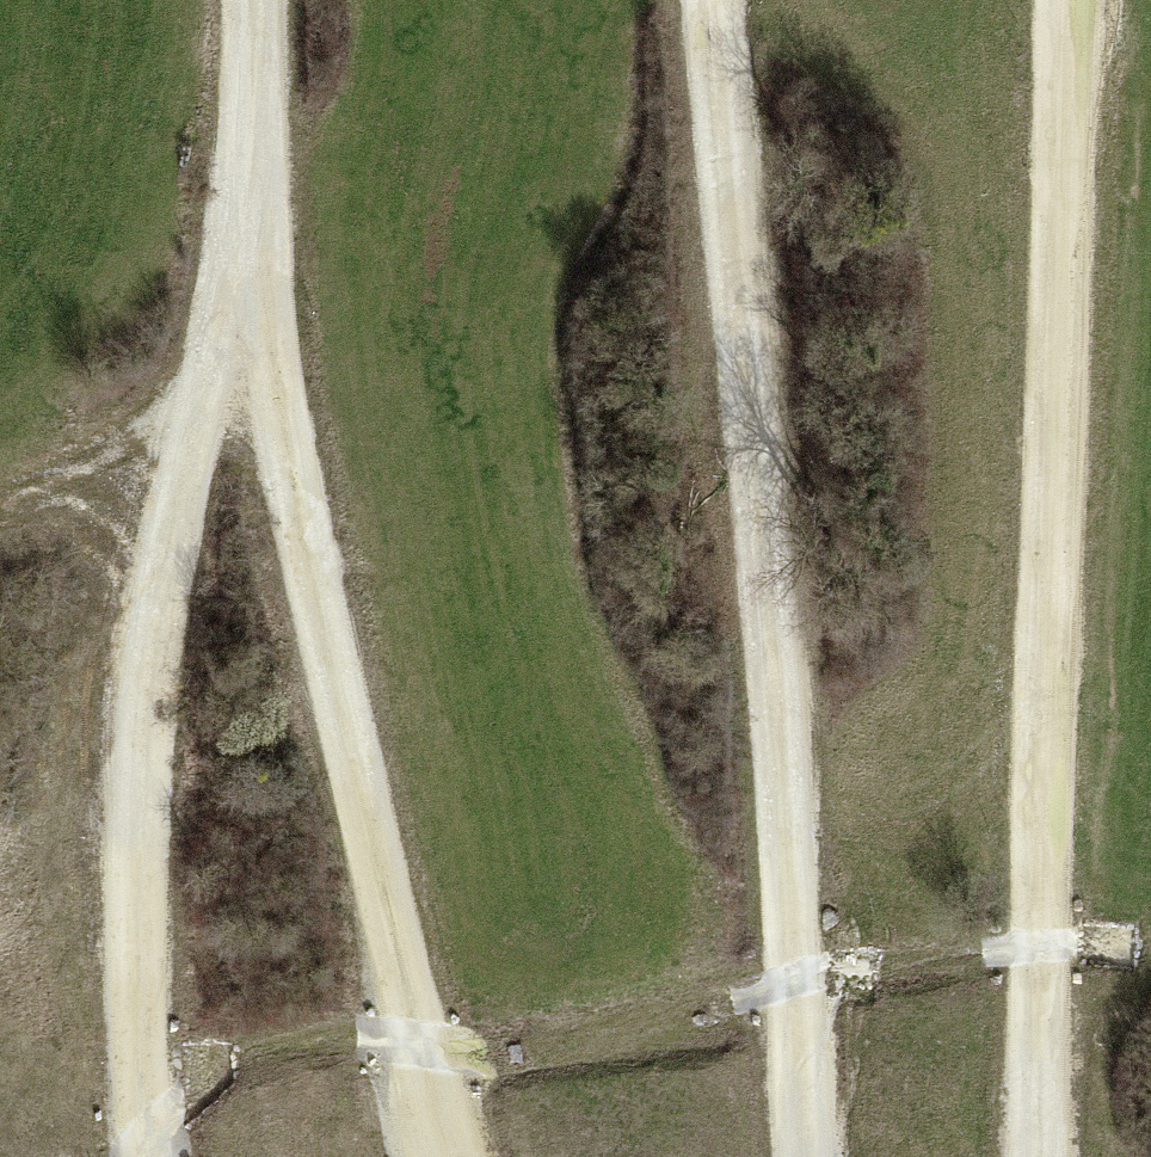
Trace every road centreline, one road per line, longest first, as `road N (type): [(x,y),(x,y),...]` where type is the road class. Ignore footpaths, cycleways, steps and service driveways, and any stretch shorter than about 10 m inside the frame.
road 1 (track): [(803,1156),(704,0)]
road 2 (track): [(1041,1156),(1064,0)]
road 3 (track): [(251,319),(195,400),(128,803),(142,1156)]
road 4 (track): [(438,1156),(251,319)]
road 5 (track): [(251,319),(251,0)]

